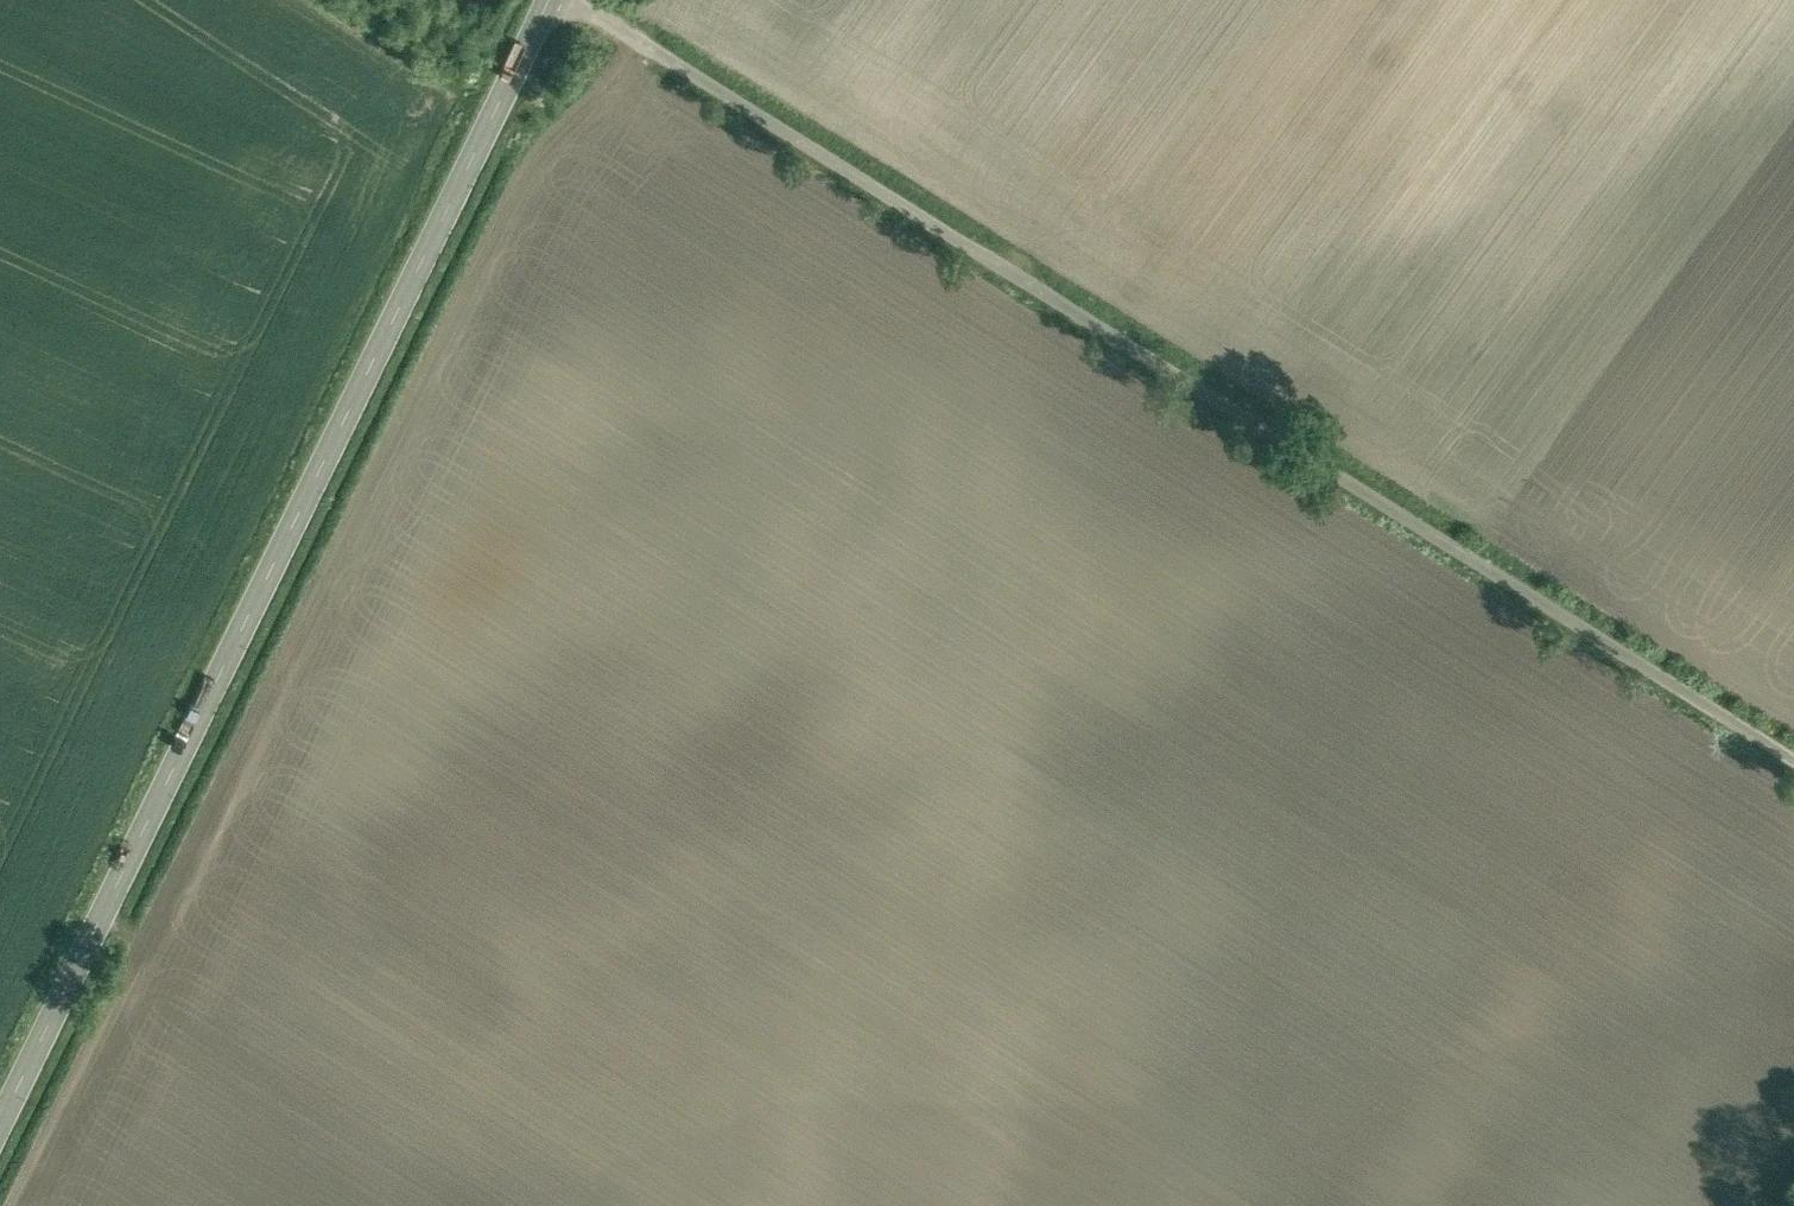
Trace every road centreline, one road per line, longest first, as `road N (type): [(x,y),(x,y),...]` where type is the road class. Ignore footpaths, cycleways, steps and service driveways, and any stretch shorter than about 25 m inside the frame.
road 1 (residential): [(1793,748),(590,0)]
road 2 (secondary): [(560,0),(0,1134)]

